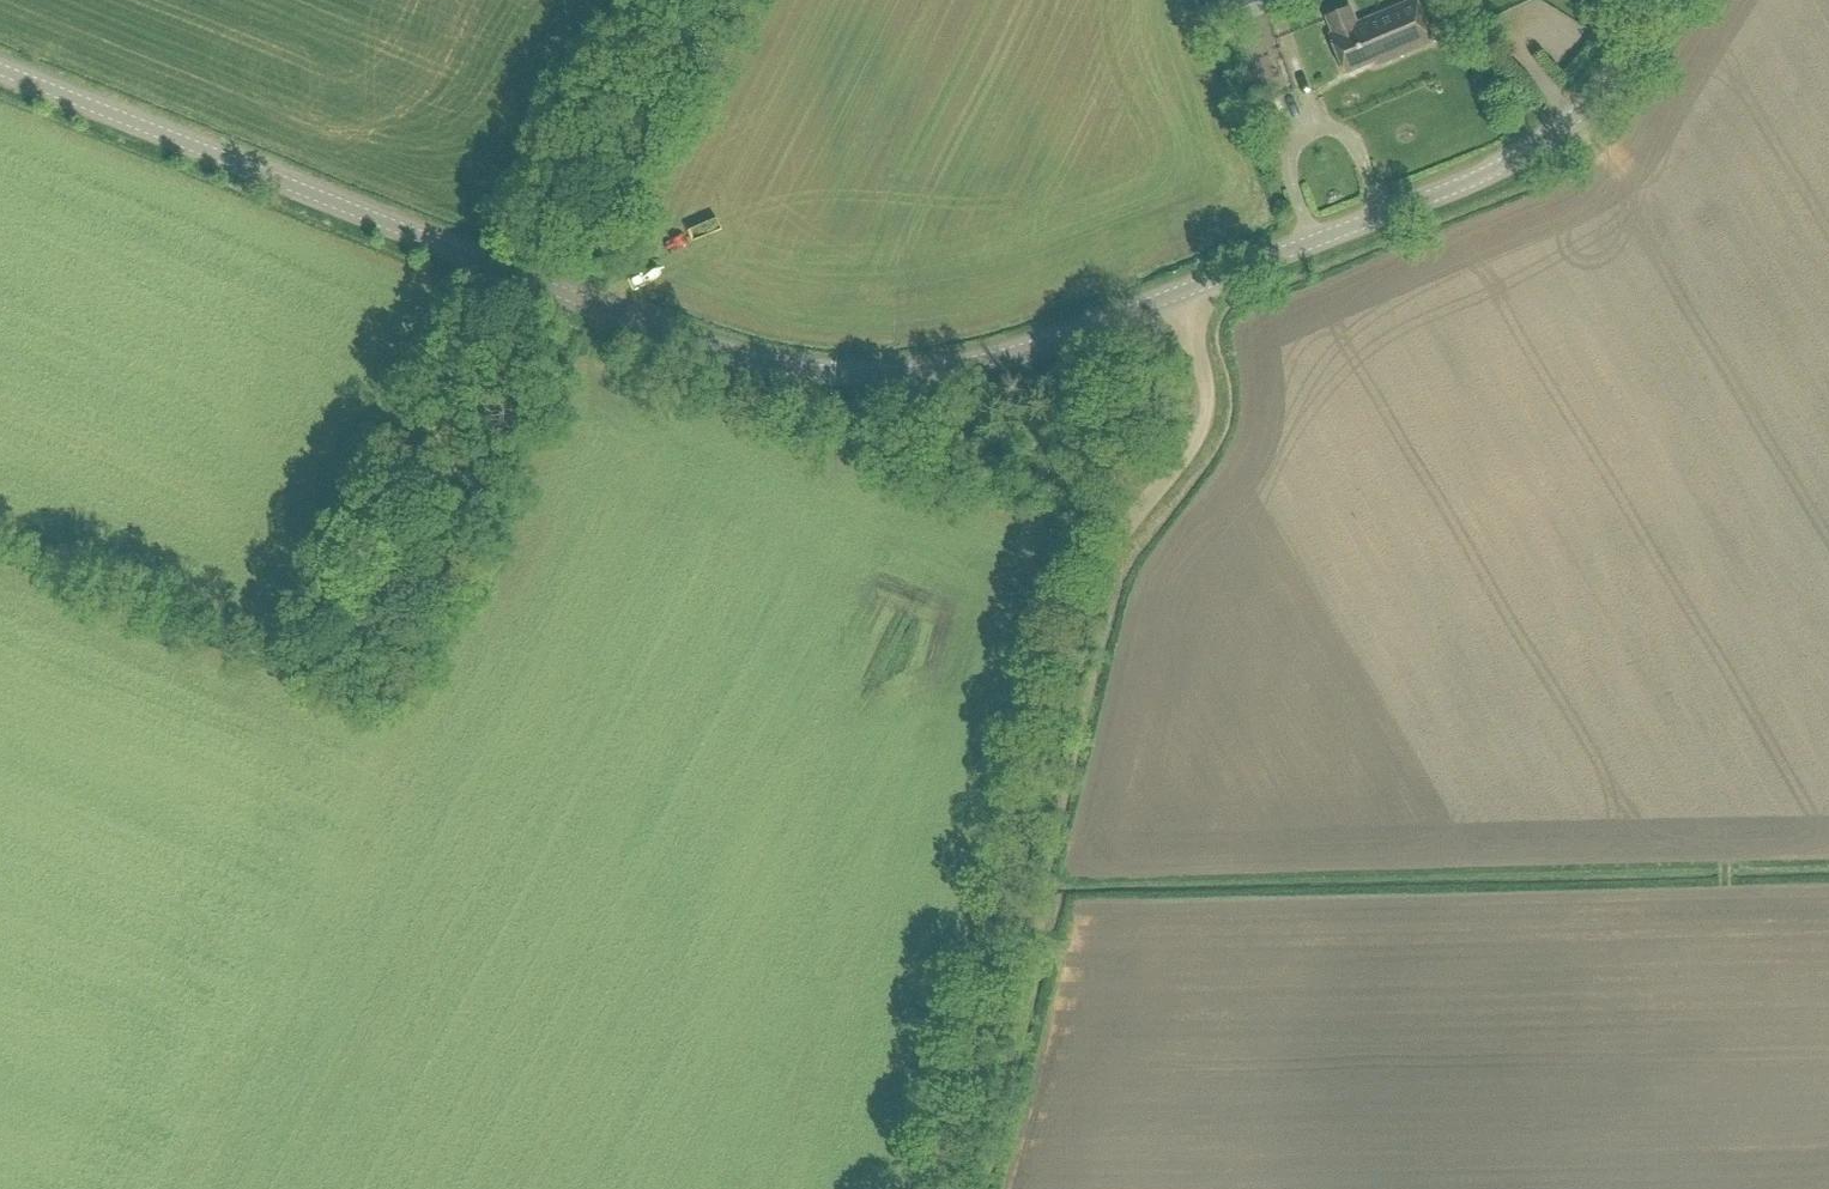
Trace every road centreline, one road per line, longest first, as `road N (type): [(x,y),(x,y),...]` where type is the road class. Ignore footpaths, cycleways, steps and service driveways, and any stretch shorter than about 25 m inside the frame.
road 1 (tertiary): [(1177,295),(963,366),(891,374),(738,359),(0,70)]
road 2 (unclassified): [(936,1188),(1087,601),(1105,560),(1198,431),(1201,366),(1177,295)]
road 3 (tertiary): [(1670,0),(1625,68),(1549,141),(1489,172),(1177,295)]

